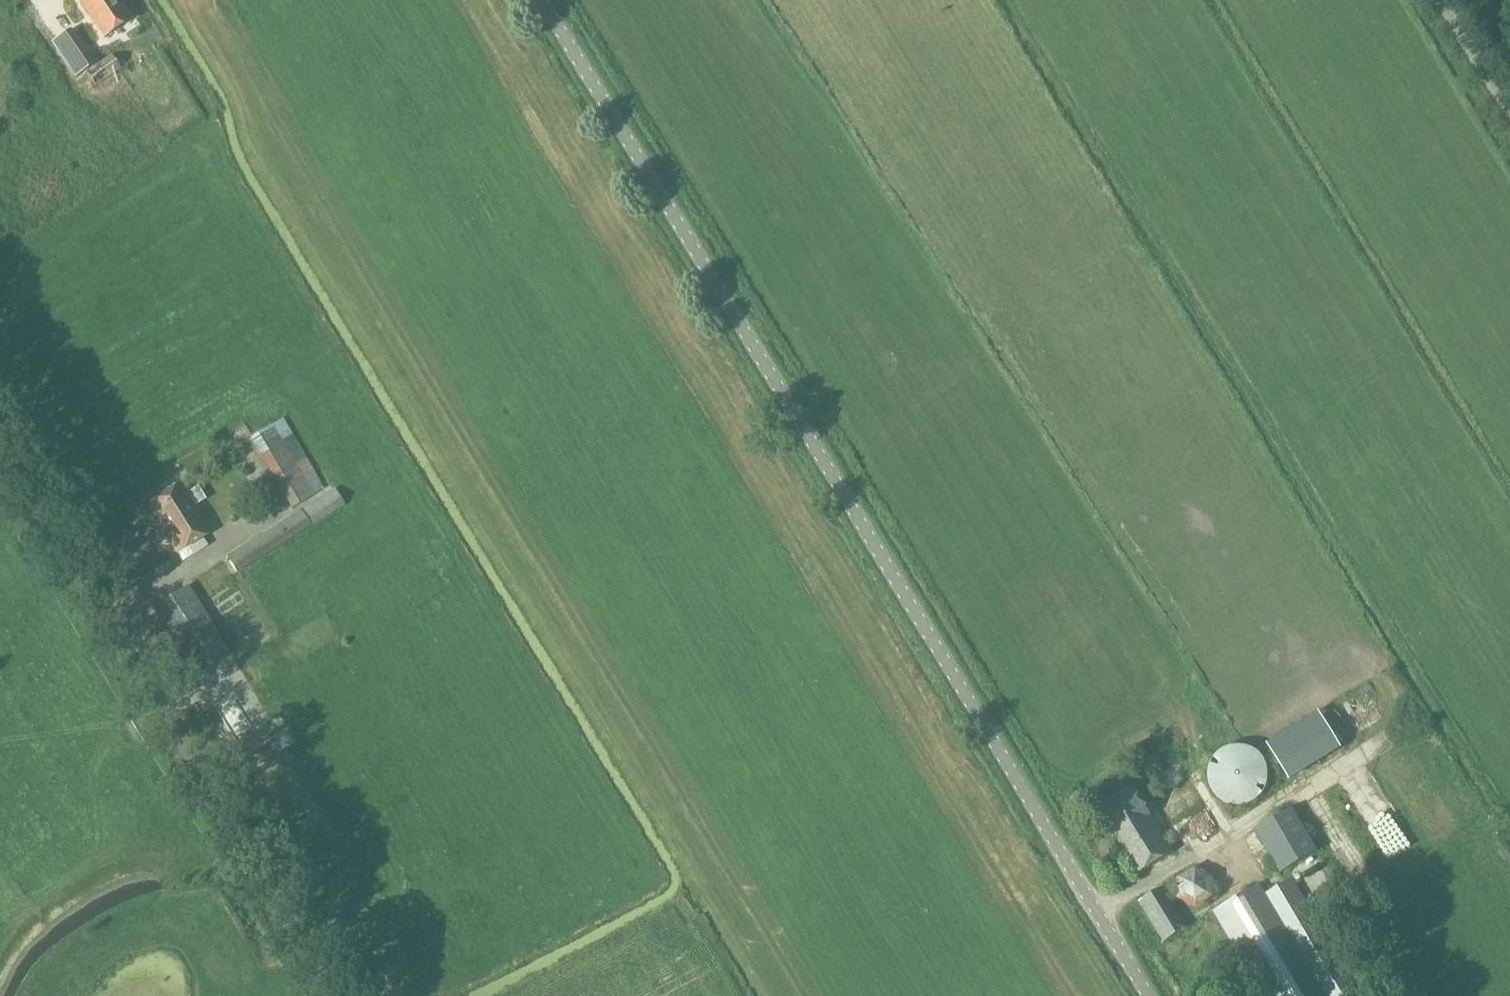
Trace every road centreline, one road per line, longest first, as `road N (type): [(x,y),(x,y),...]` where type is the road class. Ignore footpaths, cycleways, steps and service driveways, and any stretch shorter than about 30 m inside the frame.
road 1 (unclassified): [(1151,995),(544,0)]
road 2 (unclassified): [(340,995),(0,446)]
road 3 (unclassified): [(1445,0),(1509,109)]

